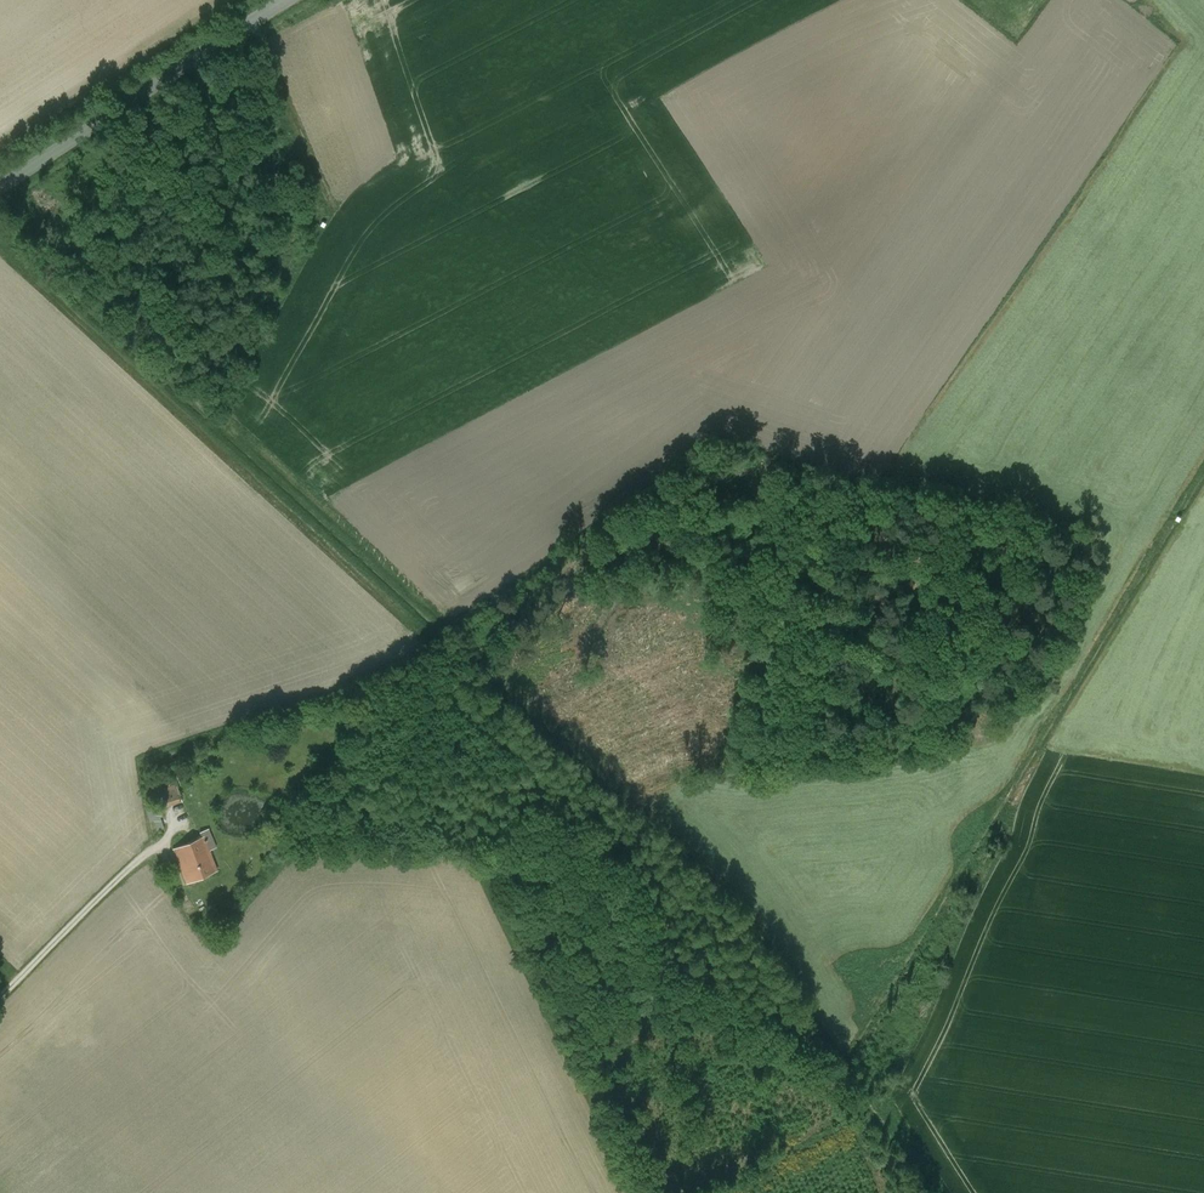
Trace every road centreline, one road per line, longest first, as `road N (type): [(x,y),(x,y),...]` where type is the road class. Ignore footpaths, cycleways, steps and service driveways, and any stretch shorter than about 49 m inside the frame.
road 1 (unclassified): [(0,188),(286,0)]
road 2 (track): [(144,853),(0,994)]

